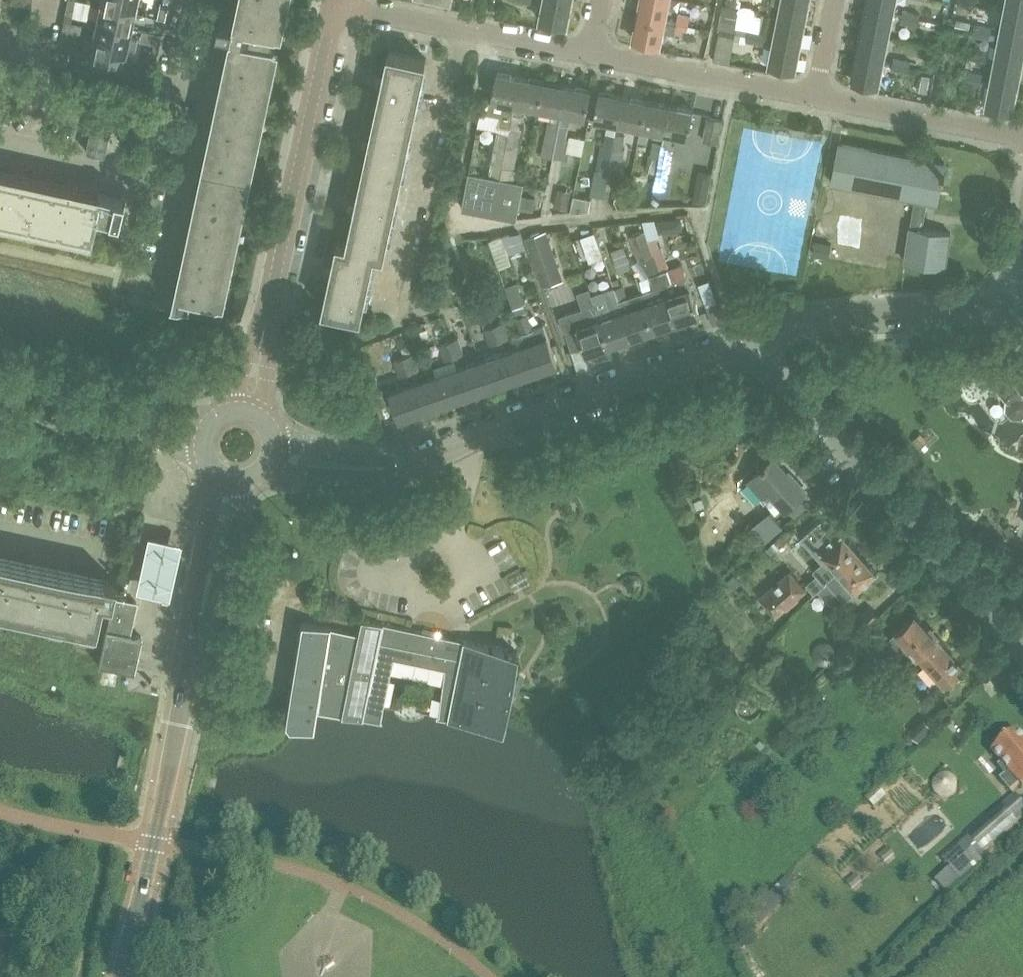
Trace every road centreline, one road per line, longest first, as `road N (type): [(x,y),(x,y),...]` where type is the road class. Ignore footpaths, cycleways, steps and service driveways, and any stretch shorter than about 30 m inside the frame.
road 1 (residential): [(270,455),(400,465),(747,340)]
road 2 (residential): [(248,414),(335,4)]
road 3 (residential): [(1022,653),(747,340)]
road 4 (residential): [(154,845),(231,477)]
road 5 (track): [(614,214),(468,230),(454,218),(489,34)]
road 6 (residential): [(0,142),(116,167),(150,159),(187,0)]
road 7 (residential): [(747,340),(867,315),(1011,306)]
road 8 (residential): [(591,53),(335,4)]
road 9 (residential): [(816,97),(591,53)]
road 10 (residential): [(207,438),(0,367)]
road 11 (residential): [(1022,137),(816,97)]
road 12 (residential): [(125,976),(154,845)]

